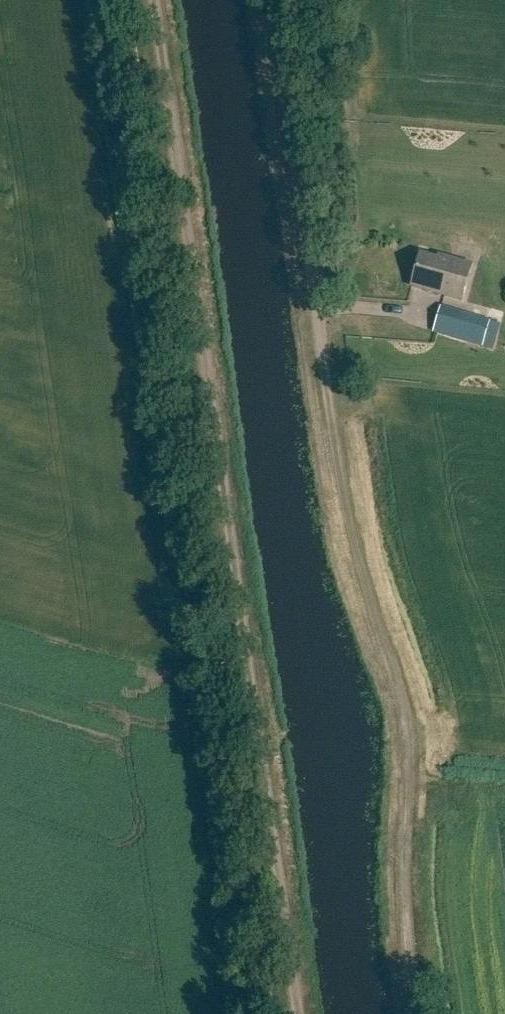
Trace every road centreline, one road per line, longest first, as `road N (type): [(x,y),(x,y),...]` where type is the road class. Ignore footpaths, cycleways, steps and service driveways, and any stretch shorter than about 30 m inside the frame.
road 1 (track): [(418,1013),(407,740),(345,476),(278,0)]
road 2 (track): [(148,0),(288,1013)]

